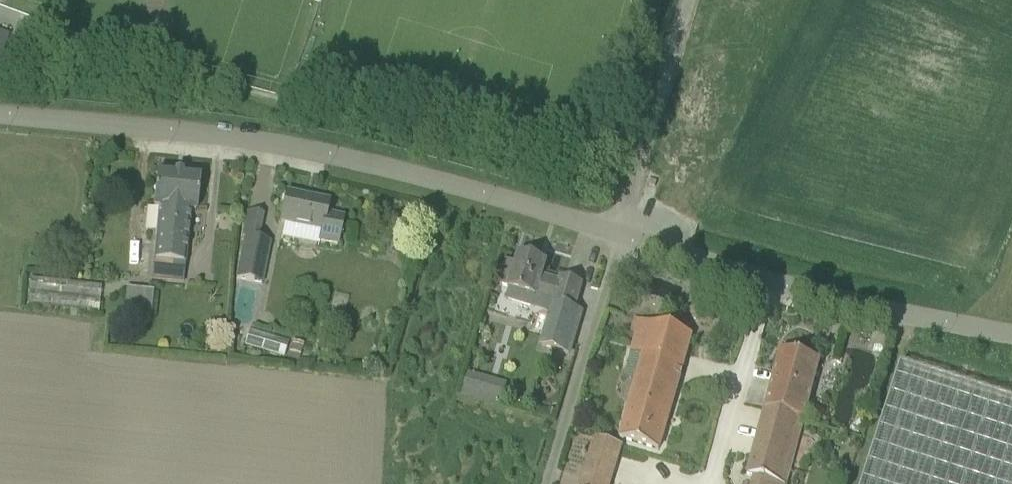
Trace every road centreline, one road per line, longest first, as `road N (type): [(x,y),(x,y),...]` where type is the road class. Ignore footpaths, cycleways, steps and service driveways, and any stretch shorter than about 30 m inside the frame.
road 1 (unclassified): [(1011,336),(770,283),(417,175),(236,140),(0,114)]
road 2 (track): [(547,483),(693,0)]

